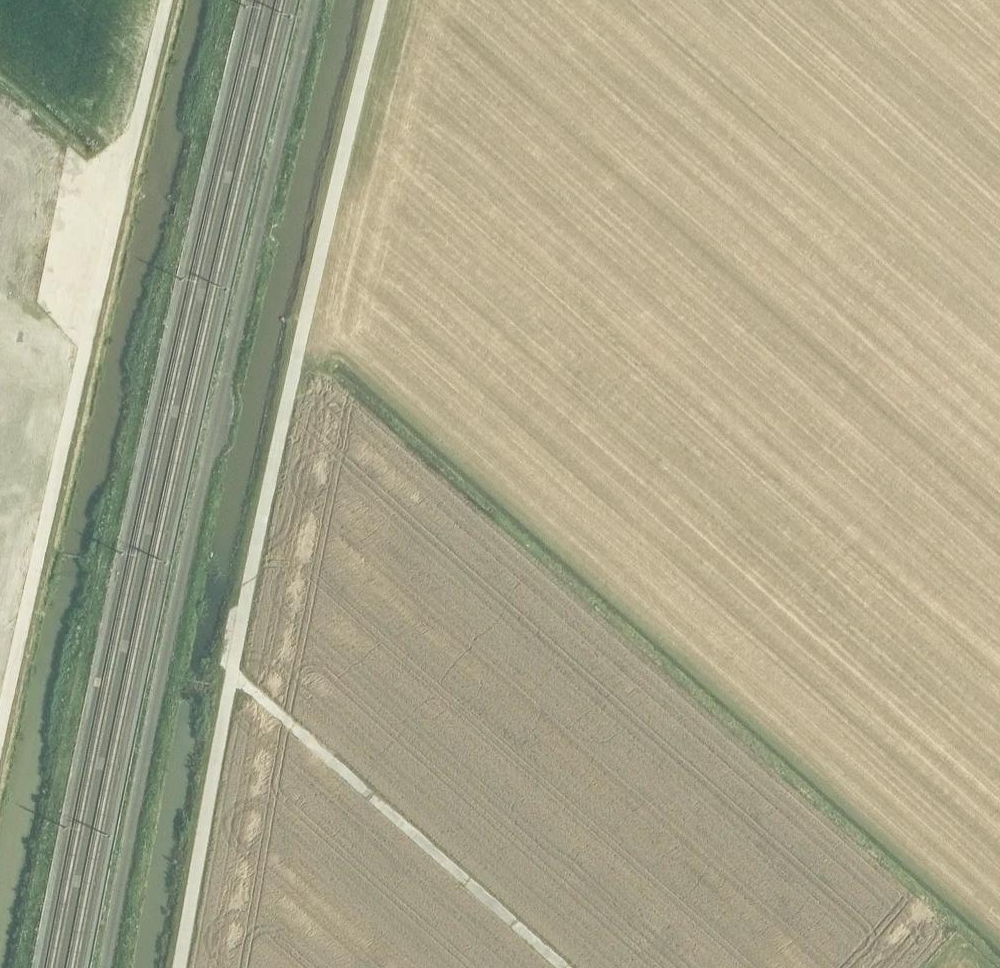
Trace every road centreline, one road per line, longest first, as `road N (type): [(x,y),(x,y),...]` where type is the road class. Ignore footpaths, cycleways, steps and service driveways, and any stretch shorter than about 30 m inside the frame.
road 1 (track): [(181,967),(303,335),(383,0)]
road 2 (track): [(0,739),(170,0)]
road 3 (track): [(232,682),(258,697),(554,967)]

